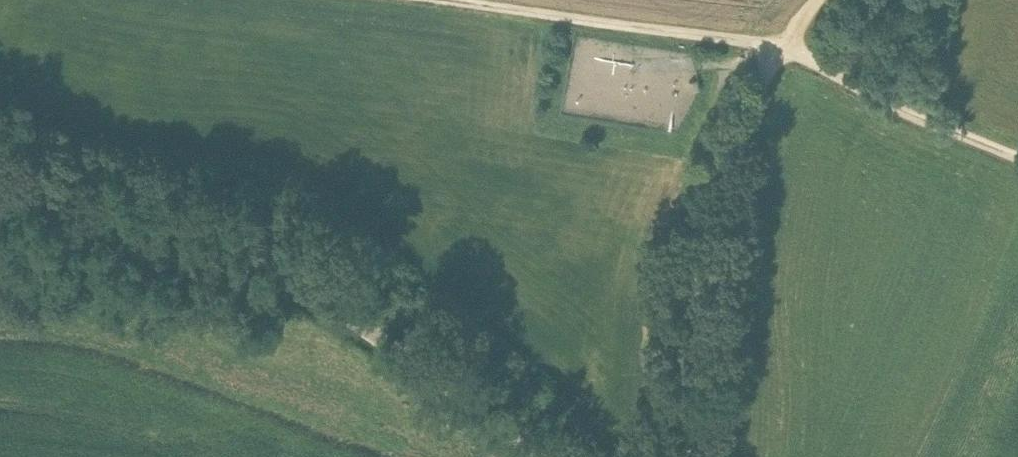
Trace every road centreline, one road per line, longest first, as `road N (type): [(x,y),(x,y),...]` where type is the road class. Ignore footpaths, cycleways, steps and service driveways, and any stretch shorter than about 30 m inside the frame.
road 1 (unclassified): [(542,456),(410,358),(284,280),(0,157)]
road 2 (track): [(689,456),(702,222),(725,152),(785,49)]
road 3 (track): [(442,0),(785,49)]
road 4 (track): [(785,49),(872,99),(1017,159)]

